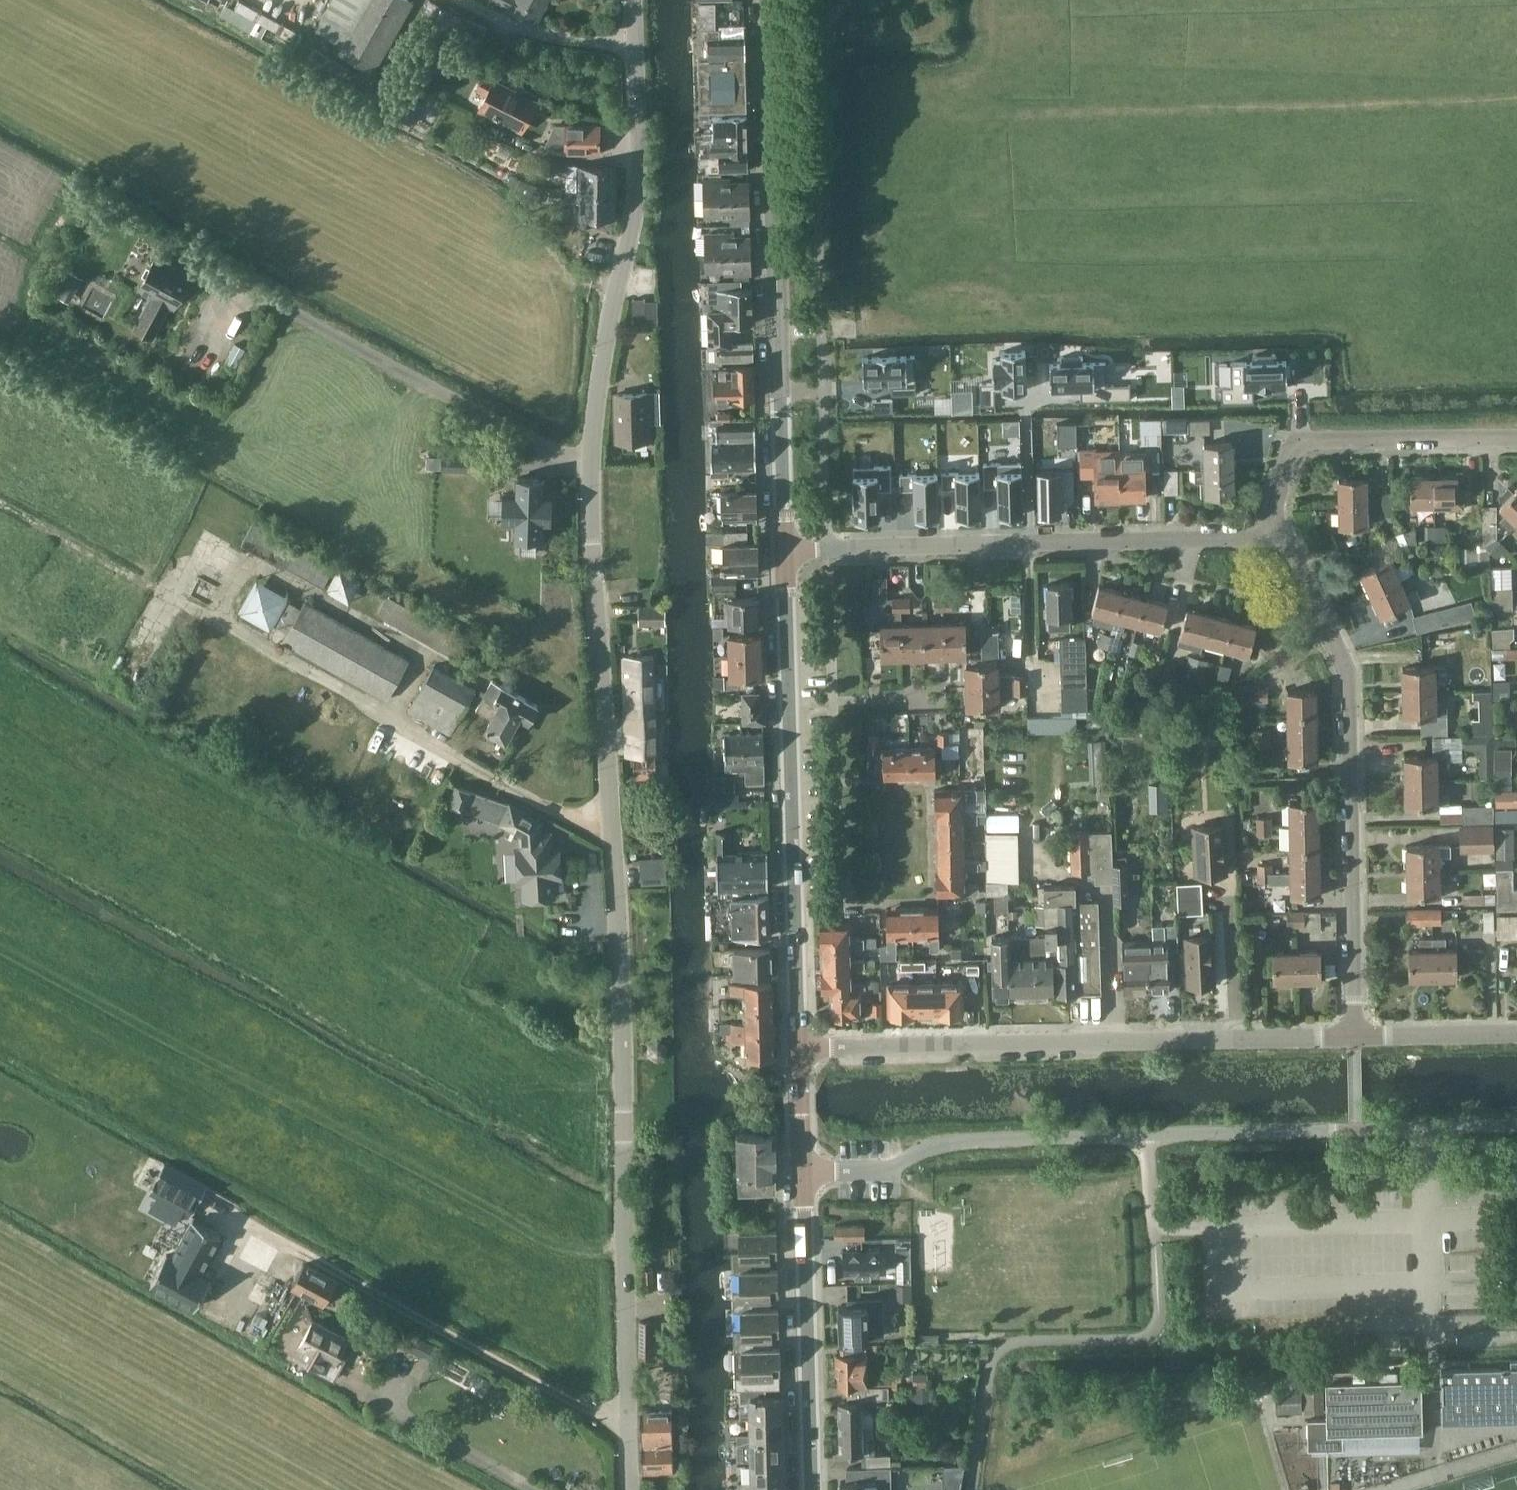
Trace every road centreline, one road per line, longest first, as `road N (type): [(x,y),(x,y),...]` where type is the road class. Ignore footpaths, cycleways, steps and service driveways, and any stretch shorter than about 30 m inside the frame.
road 1 (unclassified): [(634,1489),(593,425),(632,196),(632,0)]
road 2 (track): [(0,716),(487,1023),(555,1076),(582,1086),(622,1084)]
road 3 (unclassified): [(803,1169),(886,1166),(931,1148),(995,1139),(1516,1125)]
road 4 (track): [(0,961),(346,1148),(544,1238),(626,1257)]
road 5 (residential): [(799,1047),(1355,1036)]
road 6 (secondary): [(788,552),(772,0)]
road 7 (residential): [(1270,535),(1291,548),(1349,671),(1355,1036)]
road 8 (secondary): [(799,1047),(788,552)]
road 9 (residential): [(828,550),(1270,535)]
road 10 (secondary): [(812,1489),(803,1169)]
road 11 (residential): [(1516,441),(1307,442),(1295,451),(1270,535)]
road 12 (residential): [(1355,1036),(1516,1034)]
road 13 (secondary): [(803,1169),(799,1047)]

